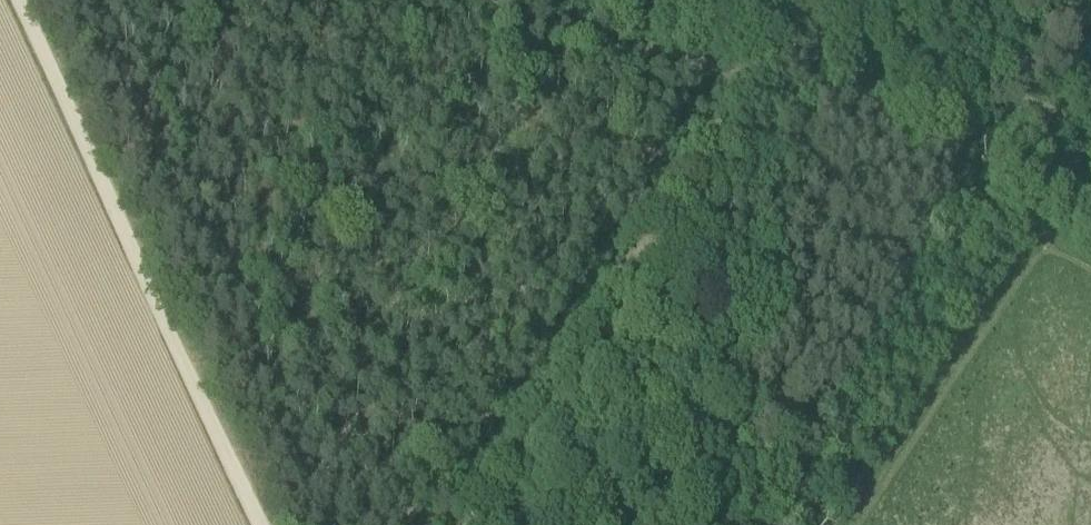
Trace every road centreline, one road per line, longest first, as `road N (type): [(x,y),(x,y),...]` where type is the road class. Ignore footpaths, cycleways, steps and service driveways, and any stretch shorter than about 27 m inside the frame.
road 1 (track): [(20,0),(261,524)]
road 2 (track): [(473,524),(750,84)]
road 3 (track): [(750,84),(511,0)]

